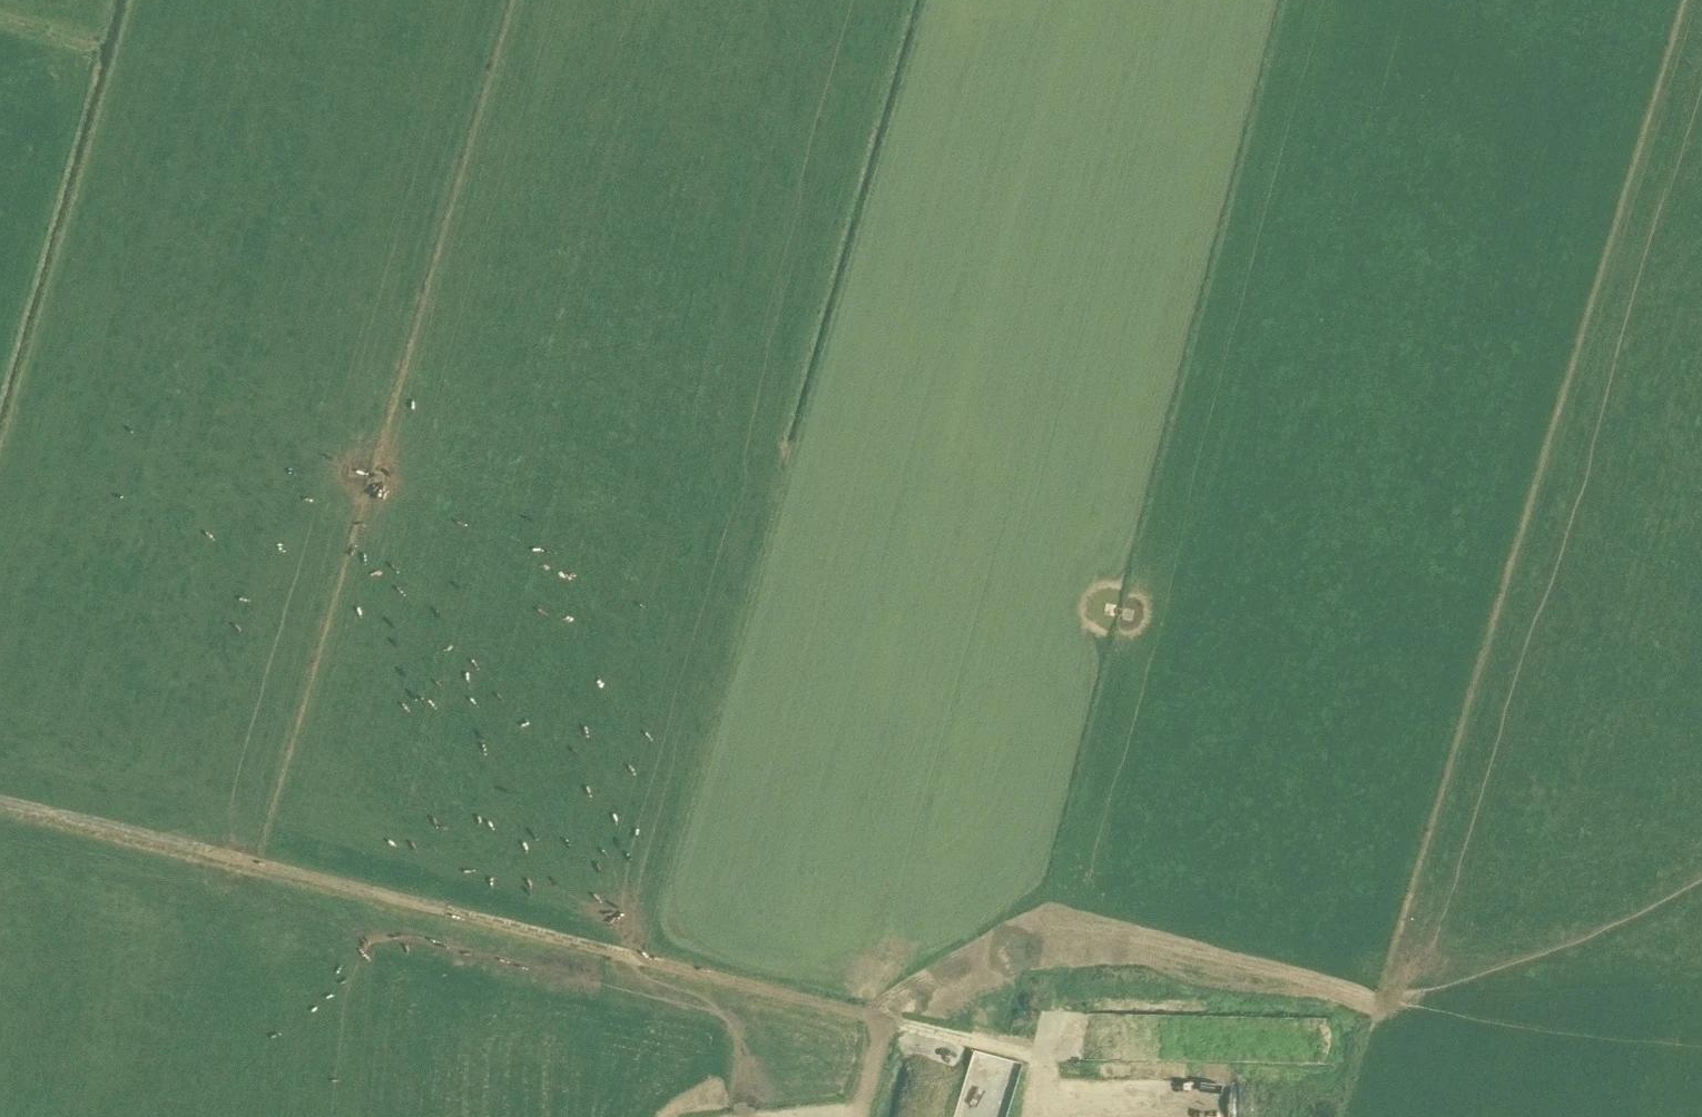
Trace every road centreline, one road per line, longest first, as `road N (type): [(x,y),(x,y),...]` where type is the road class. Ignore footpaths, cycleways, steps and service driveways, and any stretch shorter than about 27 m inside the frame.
road 1 (track): [(0,800),(1032,1058),(1042,1087),(1036,1116)]

